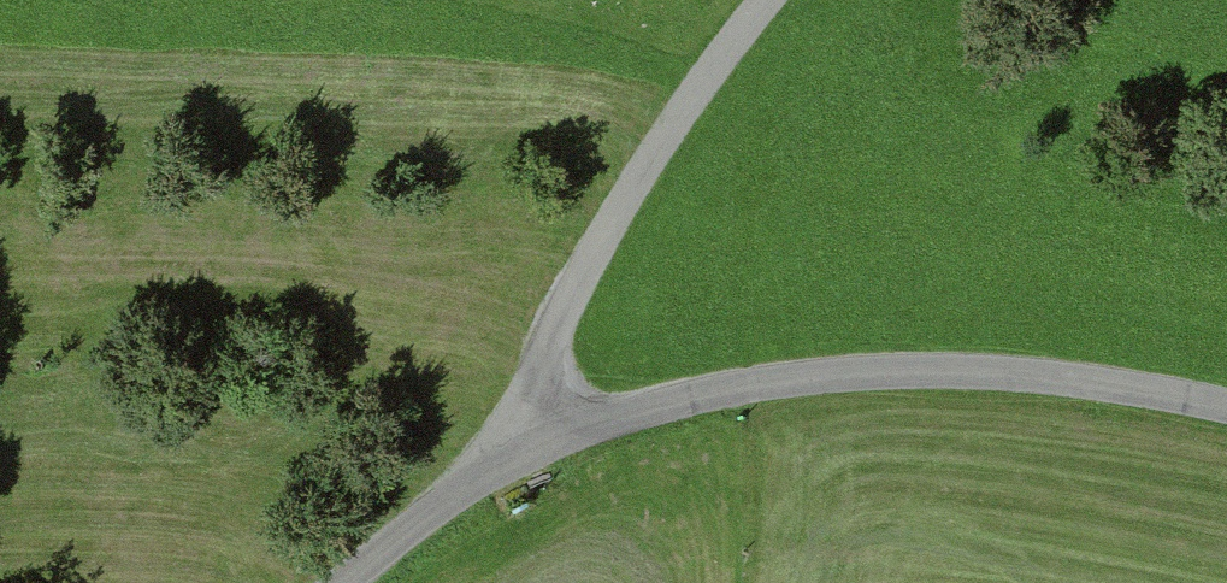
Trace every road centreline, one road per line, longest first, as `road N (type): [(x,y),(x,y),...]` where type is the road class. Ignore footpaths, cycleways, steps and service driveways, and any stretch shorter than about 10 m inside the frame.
road 1 (unclassified): [(531,427),(616,420),(730,389),(904,370),(1117,382),(1226,408)]
road 2 (unclassified): [(771,0),(693,96),(578,284),(545,353),(531,427)]
road 3 (unclassified): [(345,582),(531,427)]

